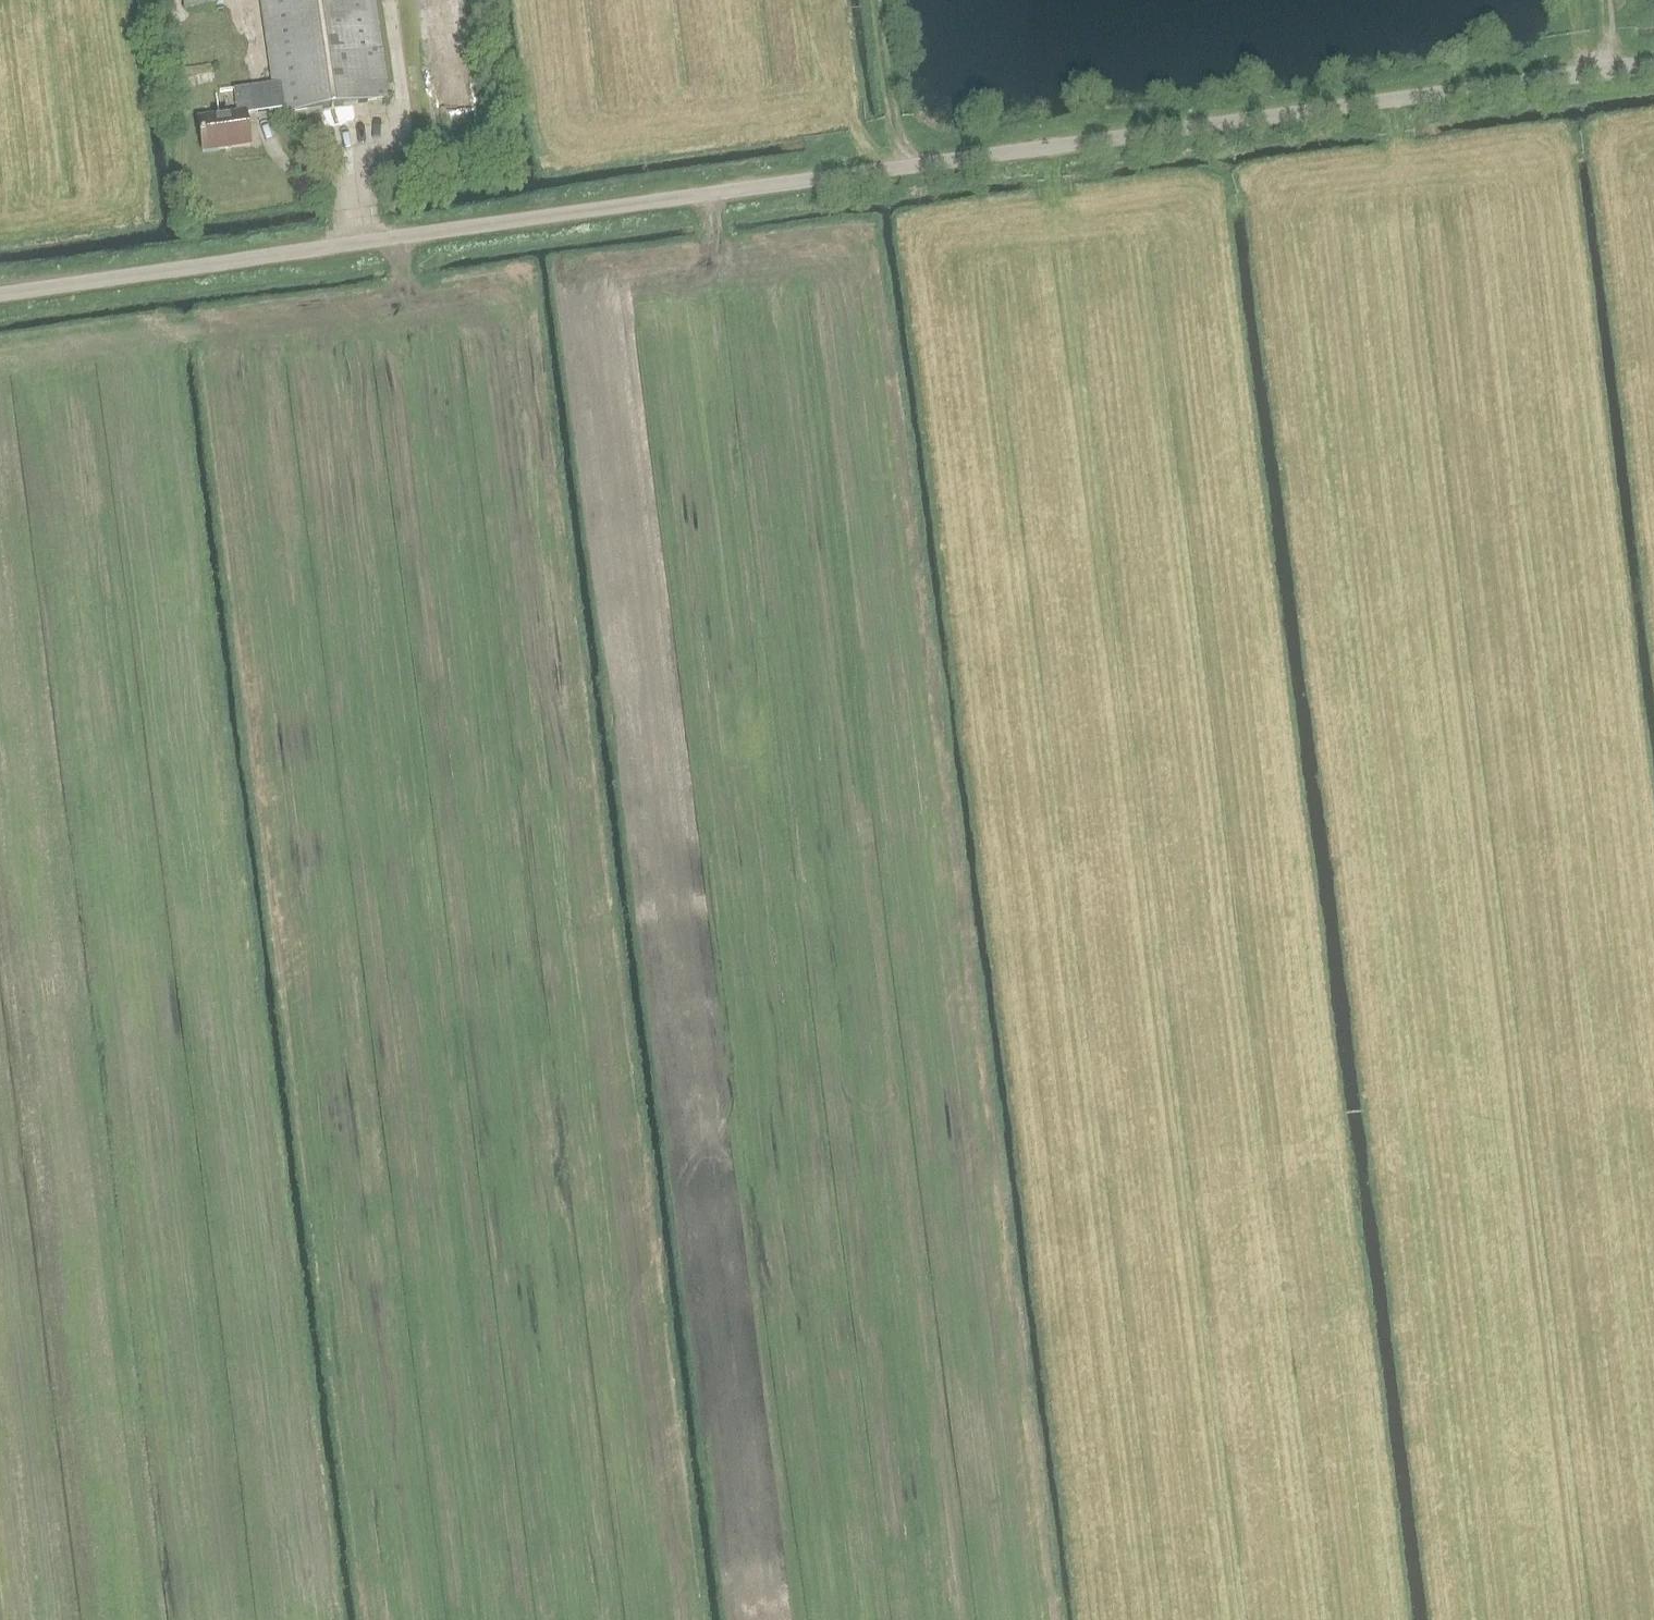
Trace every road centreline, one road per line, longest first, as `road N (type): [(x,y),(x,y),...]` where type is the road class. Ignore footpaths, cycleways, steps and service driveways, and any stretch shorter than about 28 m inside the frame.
road 1 (unclassified): [(0,299),(1653,76)]

